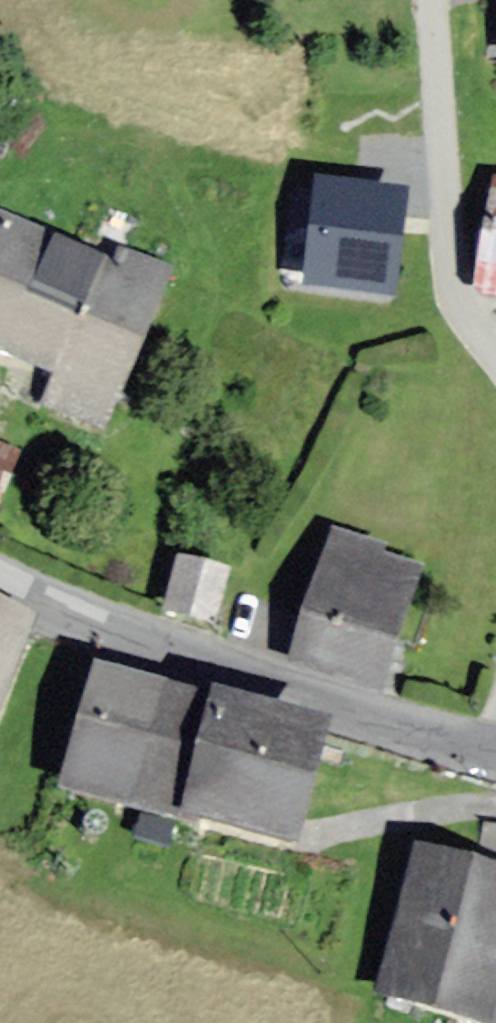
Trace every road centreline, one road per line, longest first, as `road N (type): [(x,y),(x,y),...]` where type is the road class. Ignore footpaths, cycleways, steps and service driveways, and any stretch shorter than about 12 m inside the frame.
road 1 (tertiary): [(0,573),(209,672),(495,753)]
road 2 (residential): [(495,363),(472,332),(455,287),(429,0)]

